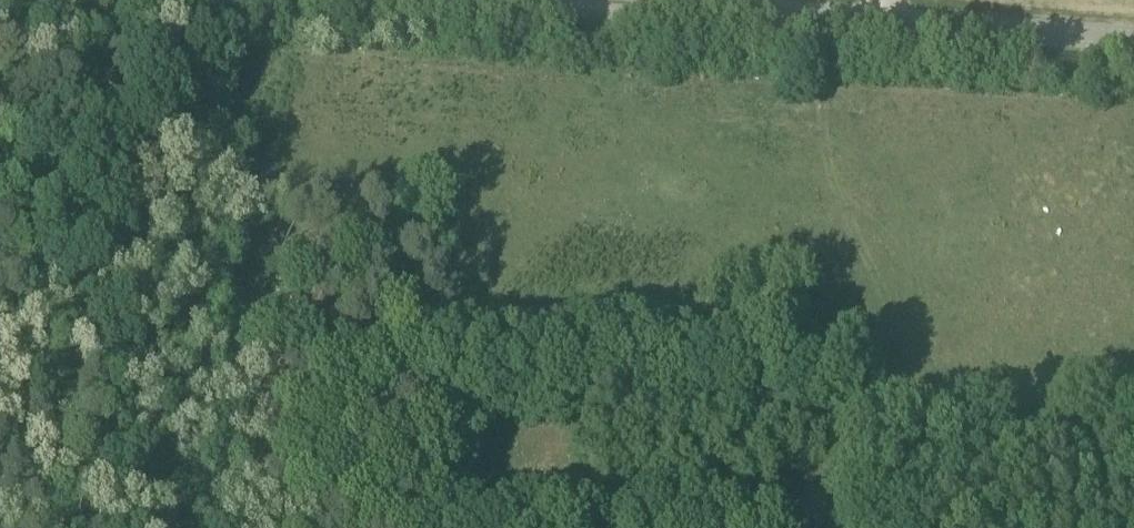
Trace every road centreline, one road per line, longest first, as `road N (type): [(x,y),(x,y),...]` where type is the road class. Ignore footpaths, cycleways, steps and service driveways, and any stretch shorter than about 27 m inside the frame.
road 1 (unclassified): [(1133,26),(882,9)]
road 2 (unclassified): [(757,0),(882,9)]

